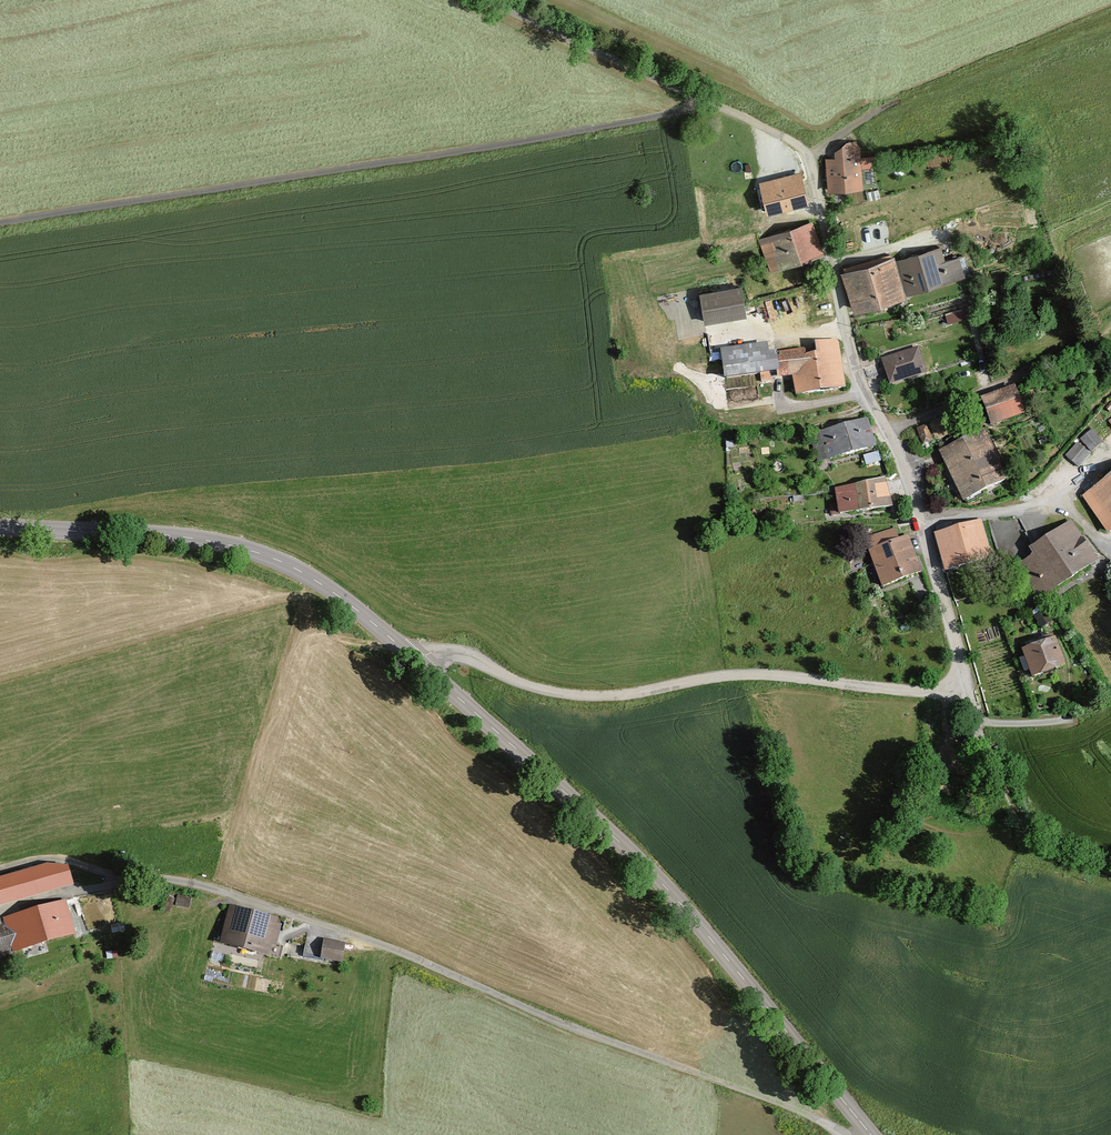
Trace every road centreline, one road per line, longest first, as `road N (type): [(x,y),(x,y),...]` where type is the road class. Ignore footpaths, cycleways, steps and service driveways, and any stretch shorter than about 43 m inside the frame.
road 1 (tertiary): [(873,1134),(647,868),(317,581),(215,542),(0,528)]
road 2 (track): [(0,222),(709,108),(771,130),(814,164)]
road 3 (track): [(709,108),(486,0)]
road 4 (track): [(984,726),(994,769),(1026,826),(1054,851),(1110,867)]
road 5 (track): [(0,870),(46,857),(159,879)]

